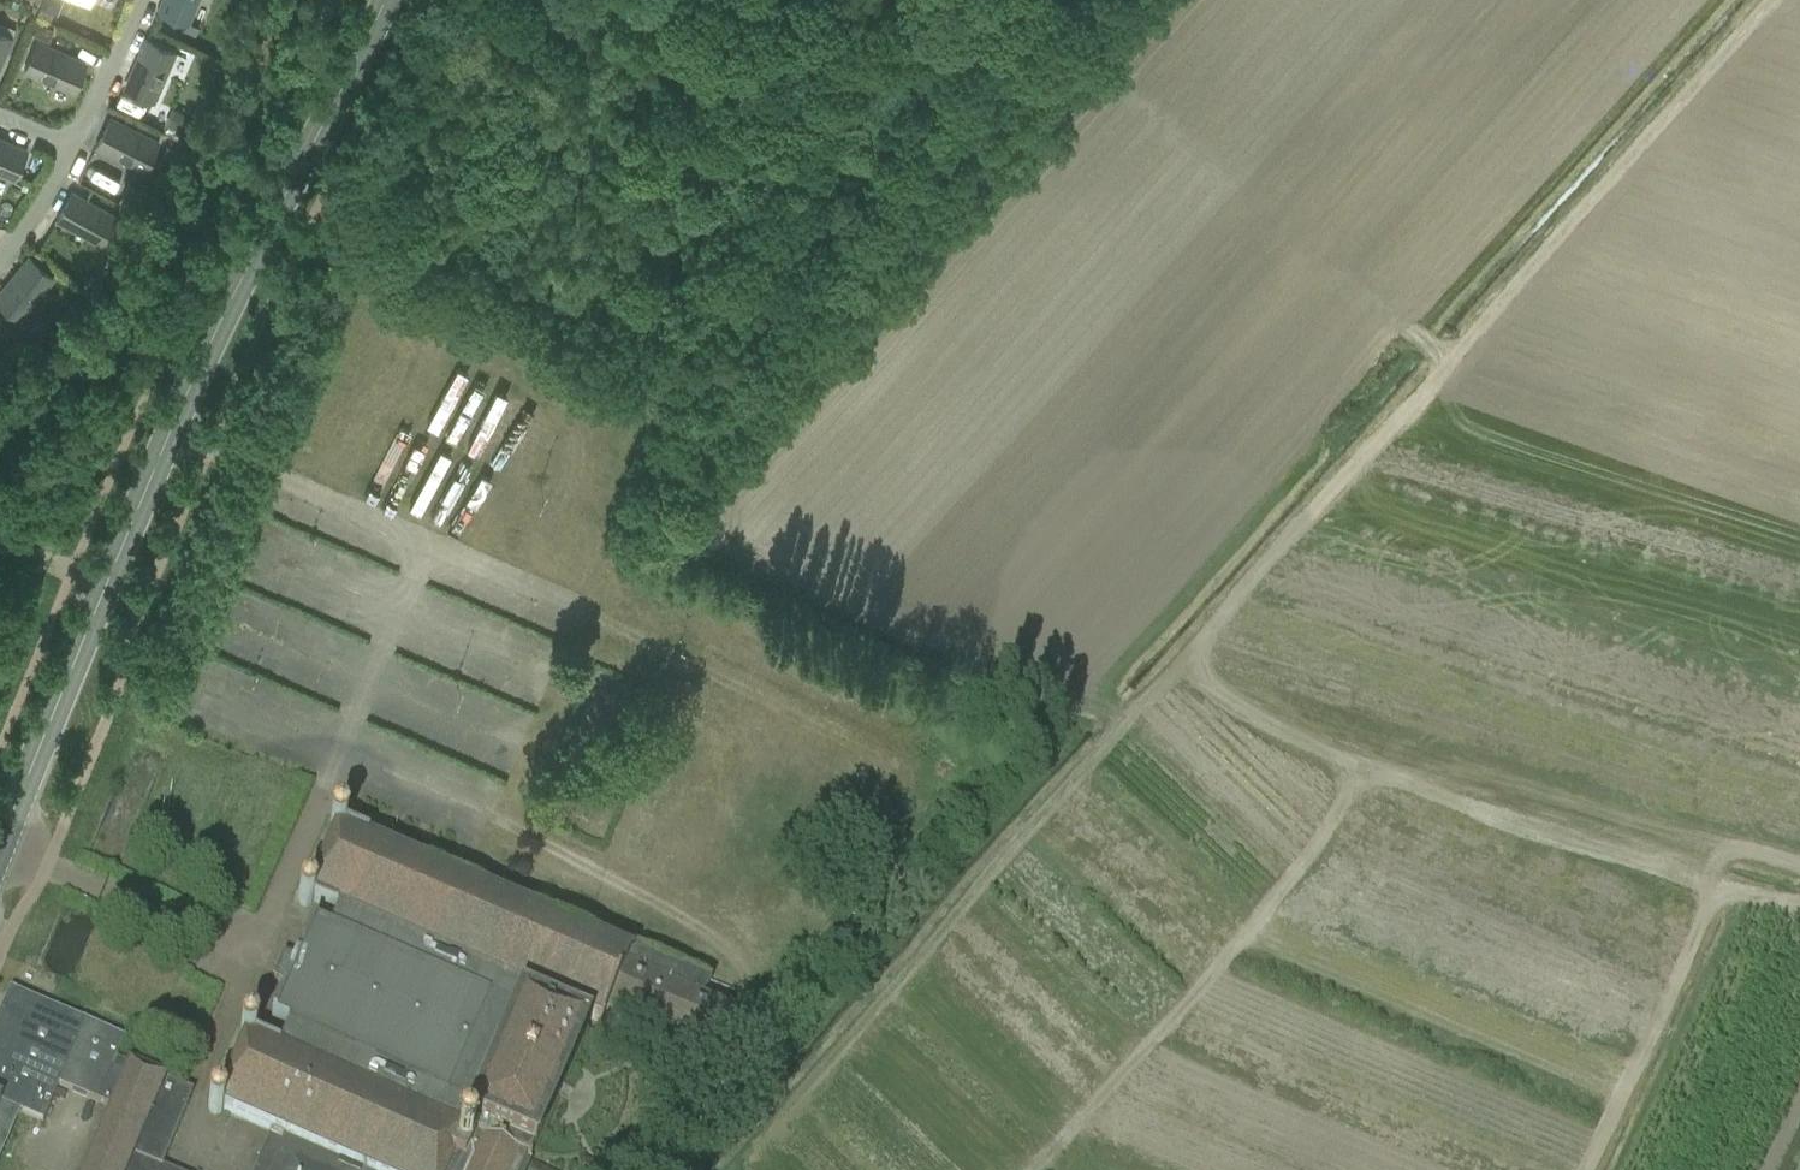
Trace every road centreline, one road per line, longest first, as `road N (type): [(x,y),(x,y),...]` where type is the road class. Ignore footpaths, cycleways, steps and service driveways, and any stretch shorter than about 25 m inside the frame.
road 1 (primary): [(0,845),(184,398),(383,0)]

